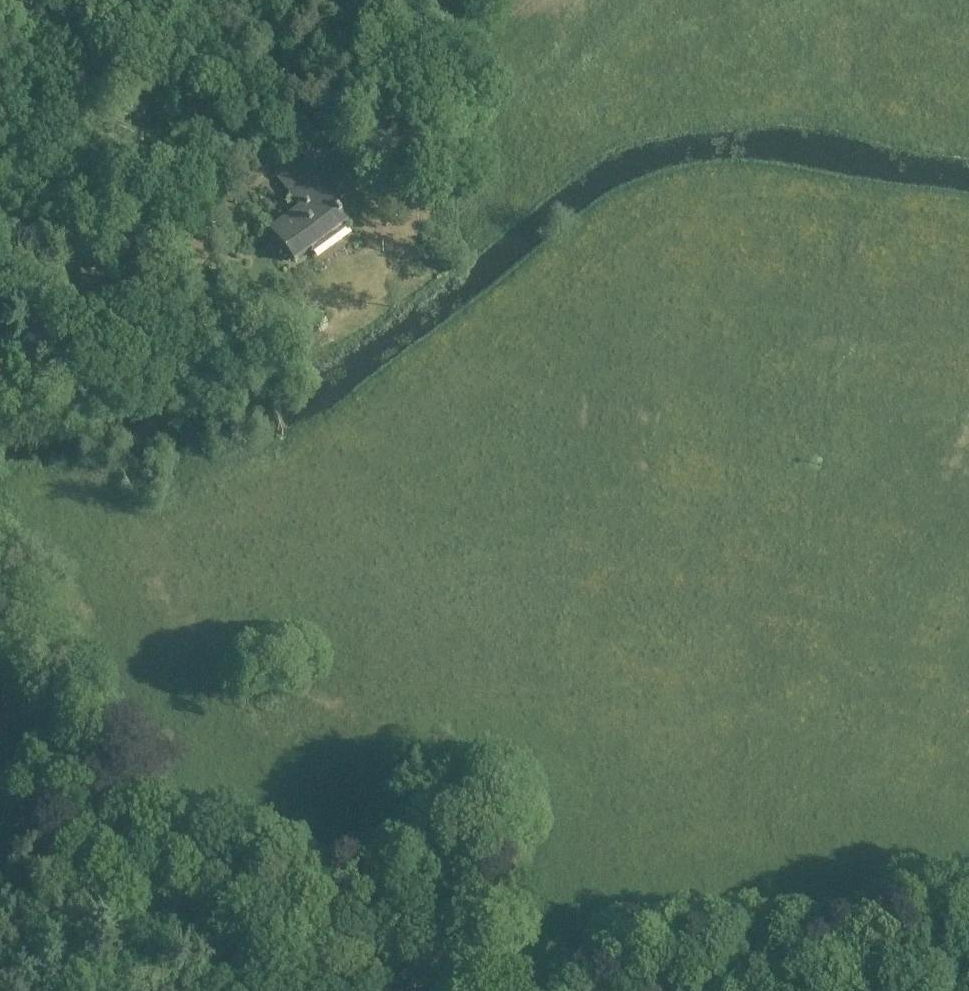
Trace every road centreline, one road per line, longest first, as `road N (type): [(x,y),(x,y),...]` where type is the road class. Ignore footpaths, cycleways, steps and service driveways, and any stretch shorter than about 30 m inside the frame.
road 1 (track): [(392,0),(375,117),(252,179),(170,263),(126,285),(76,287)]
road 2 (track): [(0,287),(76,287),(132,240),(147,192),(133,132),(187,0)]

